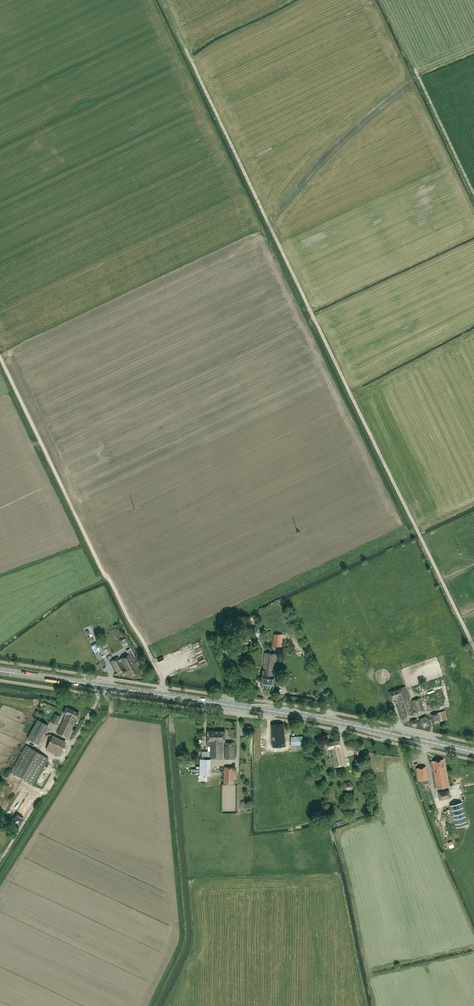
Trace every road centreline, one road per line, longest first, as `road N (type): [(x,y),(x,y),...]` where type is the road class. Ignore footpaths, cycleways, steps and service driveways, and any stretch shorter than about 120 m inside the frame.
road 1 (track): [(162,0),(473,648)]
road 2 (primary): [(473,752),(313,718),(0,671)]
road 3 (track): [(162,695),(160,674),(0,356)]
road 4 (track): [(416,73),(473,197)]

